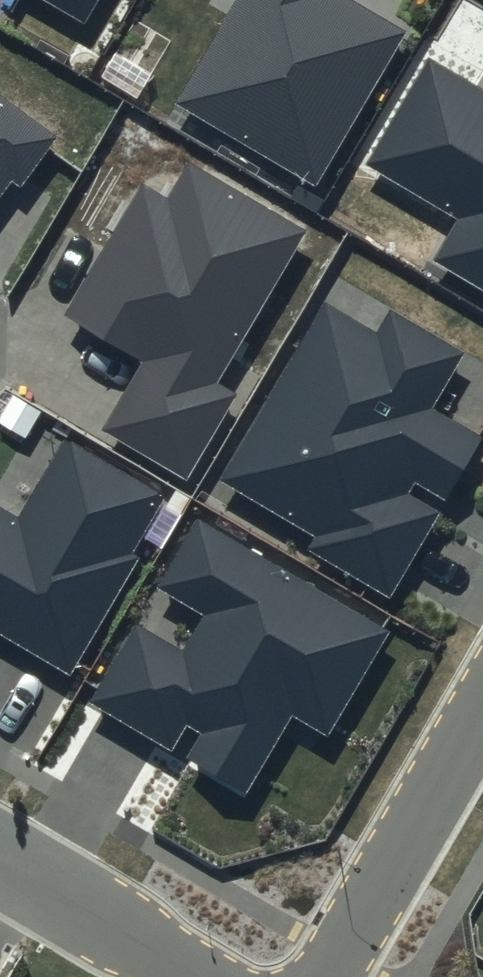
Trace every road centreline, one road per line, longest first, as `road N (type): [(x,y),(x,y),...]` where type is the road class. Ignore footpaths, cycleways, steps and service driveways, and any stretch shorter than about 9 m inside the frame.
road 1 (residential): [(482,708),(327,976)]
road 2 (residential): [(0,860),(201,976)]

